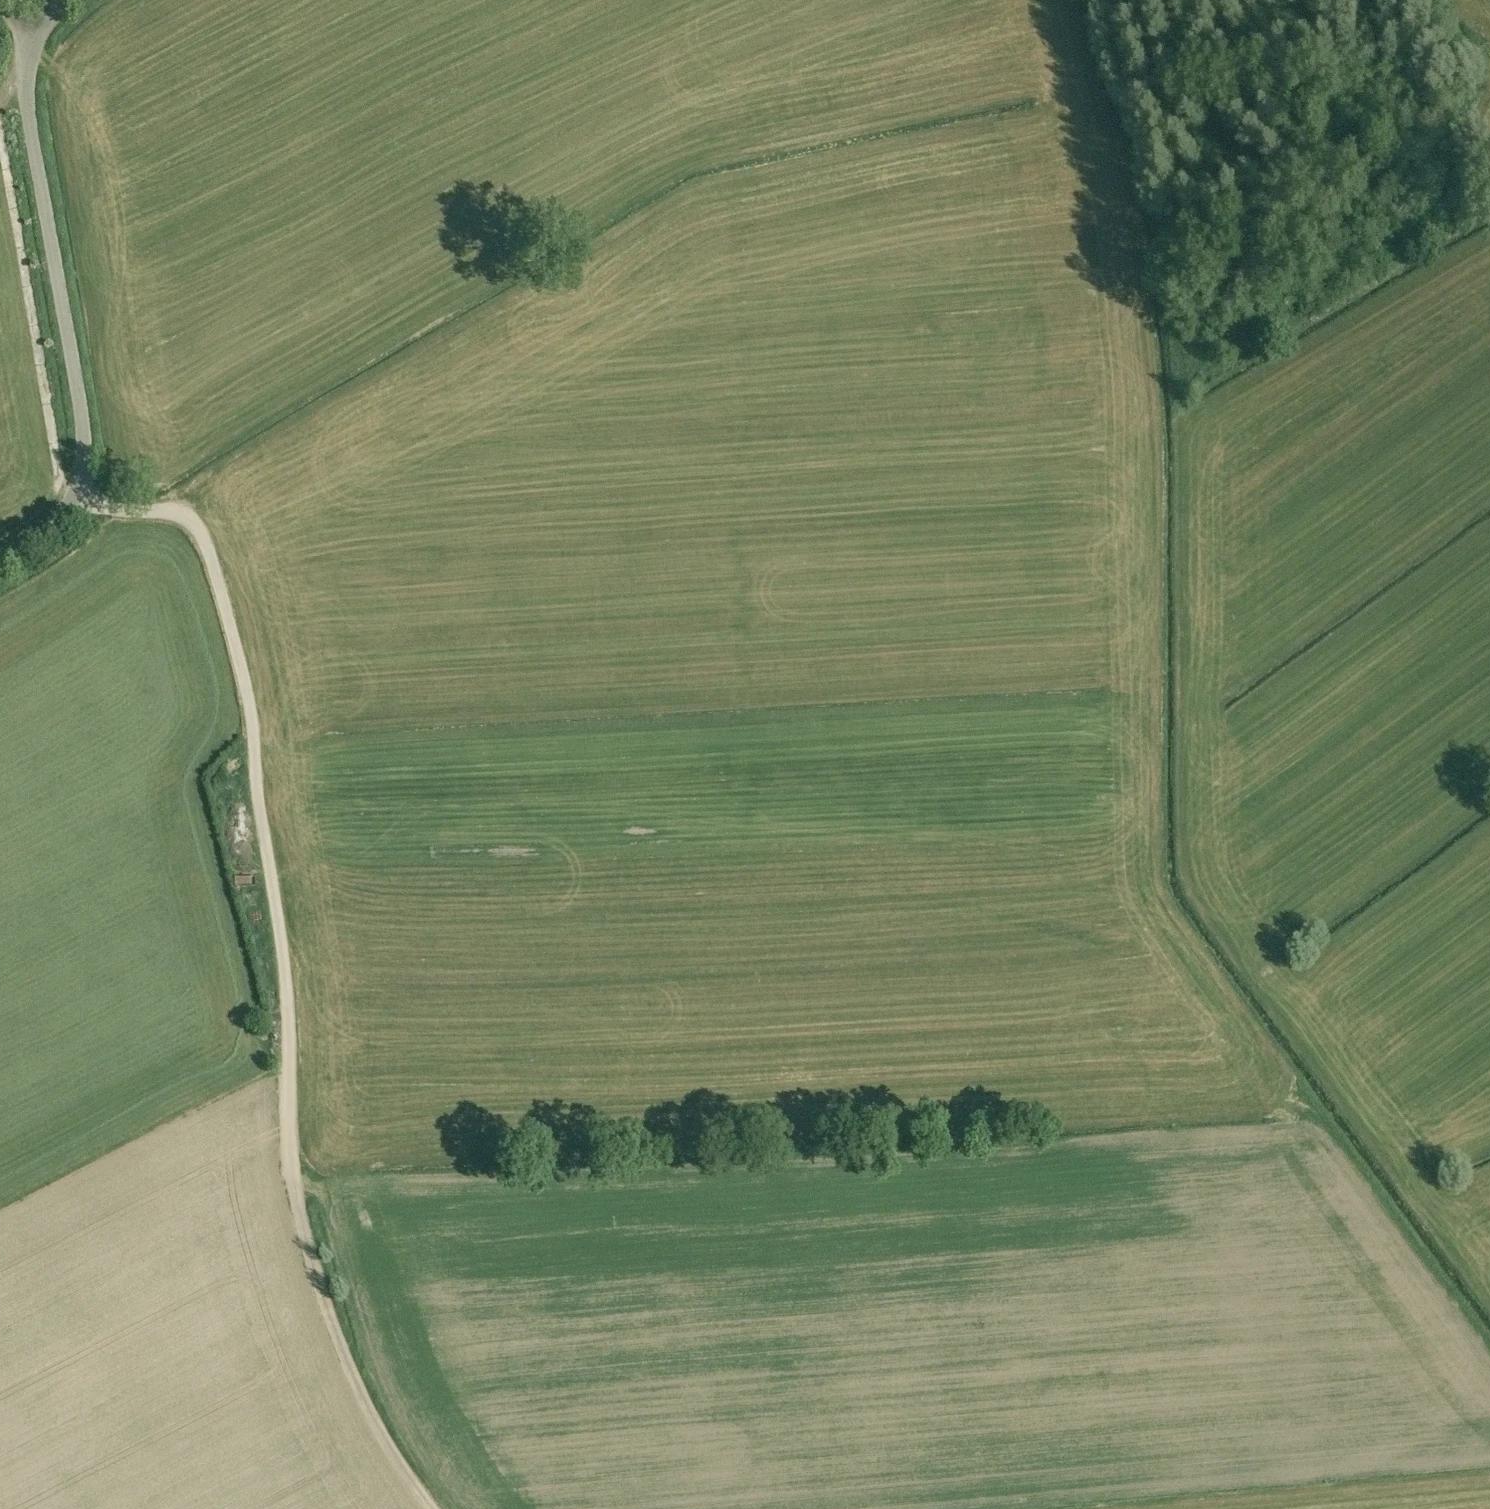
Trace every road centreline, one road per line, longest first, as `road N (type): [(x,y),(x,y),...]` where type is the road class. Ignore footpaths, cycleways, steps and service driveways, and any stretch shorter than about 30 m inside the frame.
road 1 (track): [(431,1508),(391,1458),(349,1383),(316,1299),(288,1135),(283,949),(249,695),(200,534),(171,512),(77,504)]
road 2 (unclassified): [(0,569),(77,504),(83,472),(81,414),(24,67),(35,23),(62,0)]

